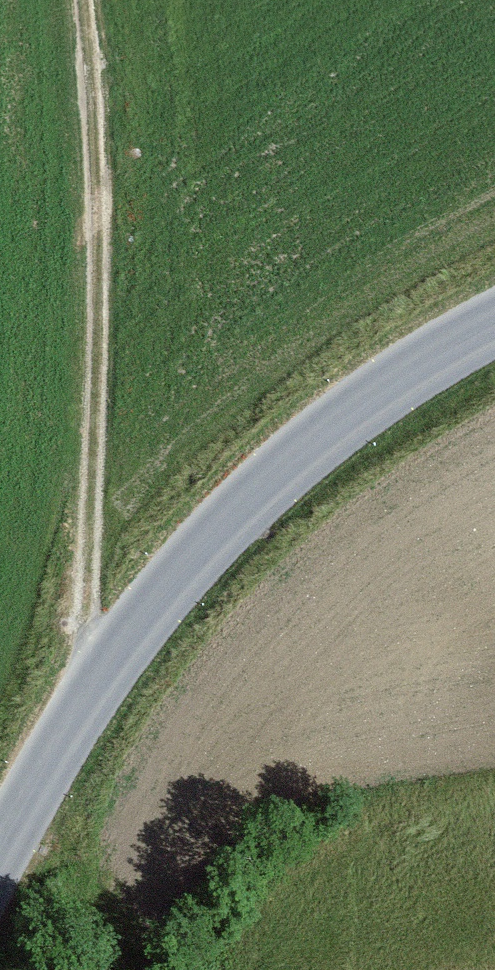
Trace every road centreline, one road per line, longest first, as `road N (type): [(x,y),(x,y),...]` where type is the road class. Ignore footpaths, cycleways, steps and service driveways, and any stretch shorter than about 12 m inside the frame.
road 1 (tertiary): [(0,866),(88,715),(176,589),(338,427),(494,334)]
road 2 (track): [(88,715),(103,144),(84,0)]

